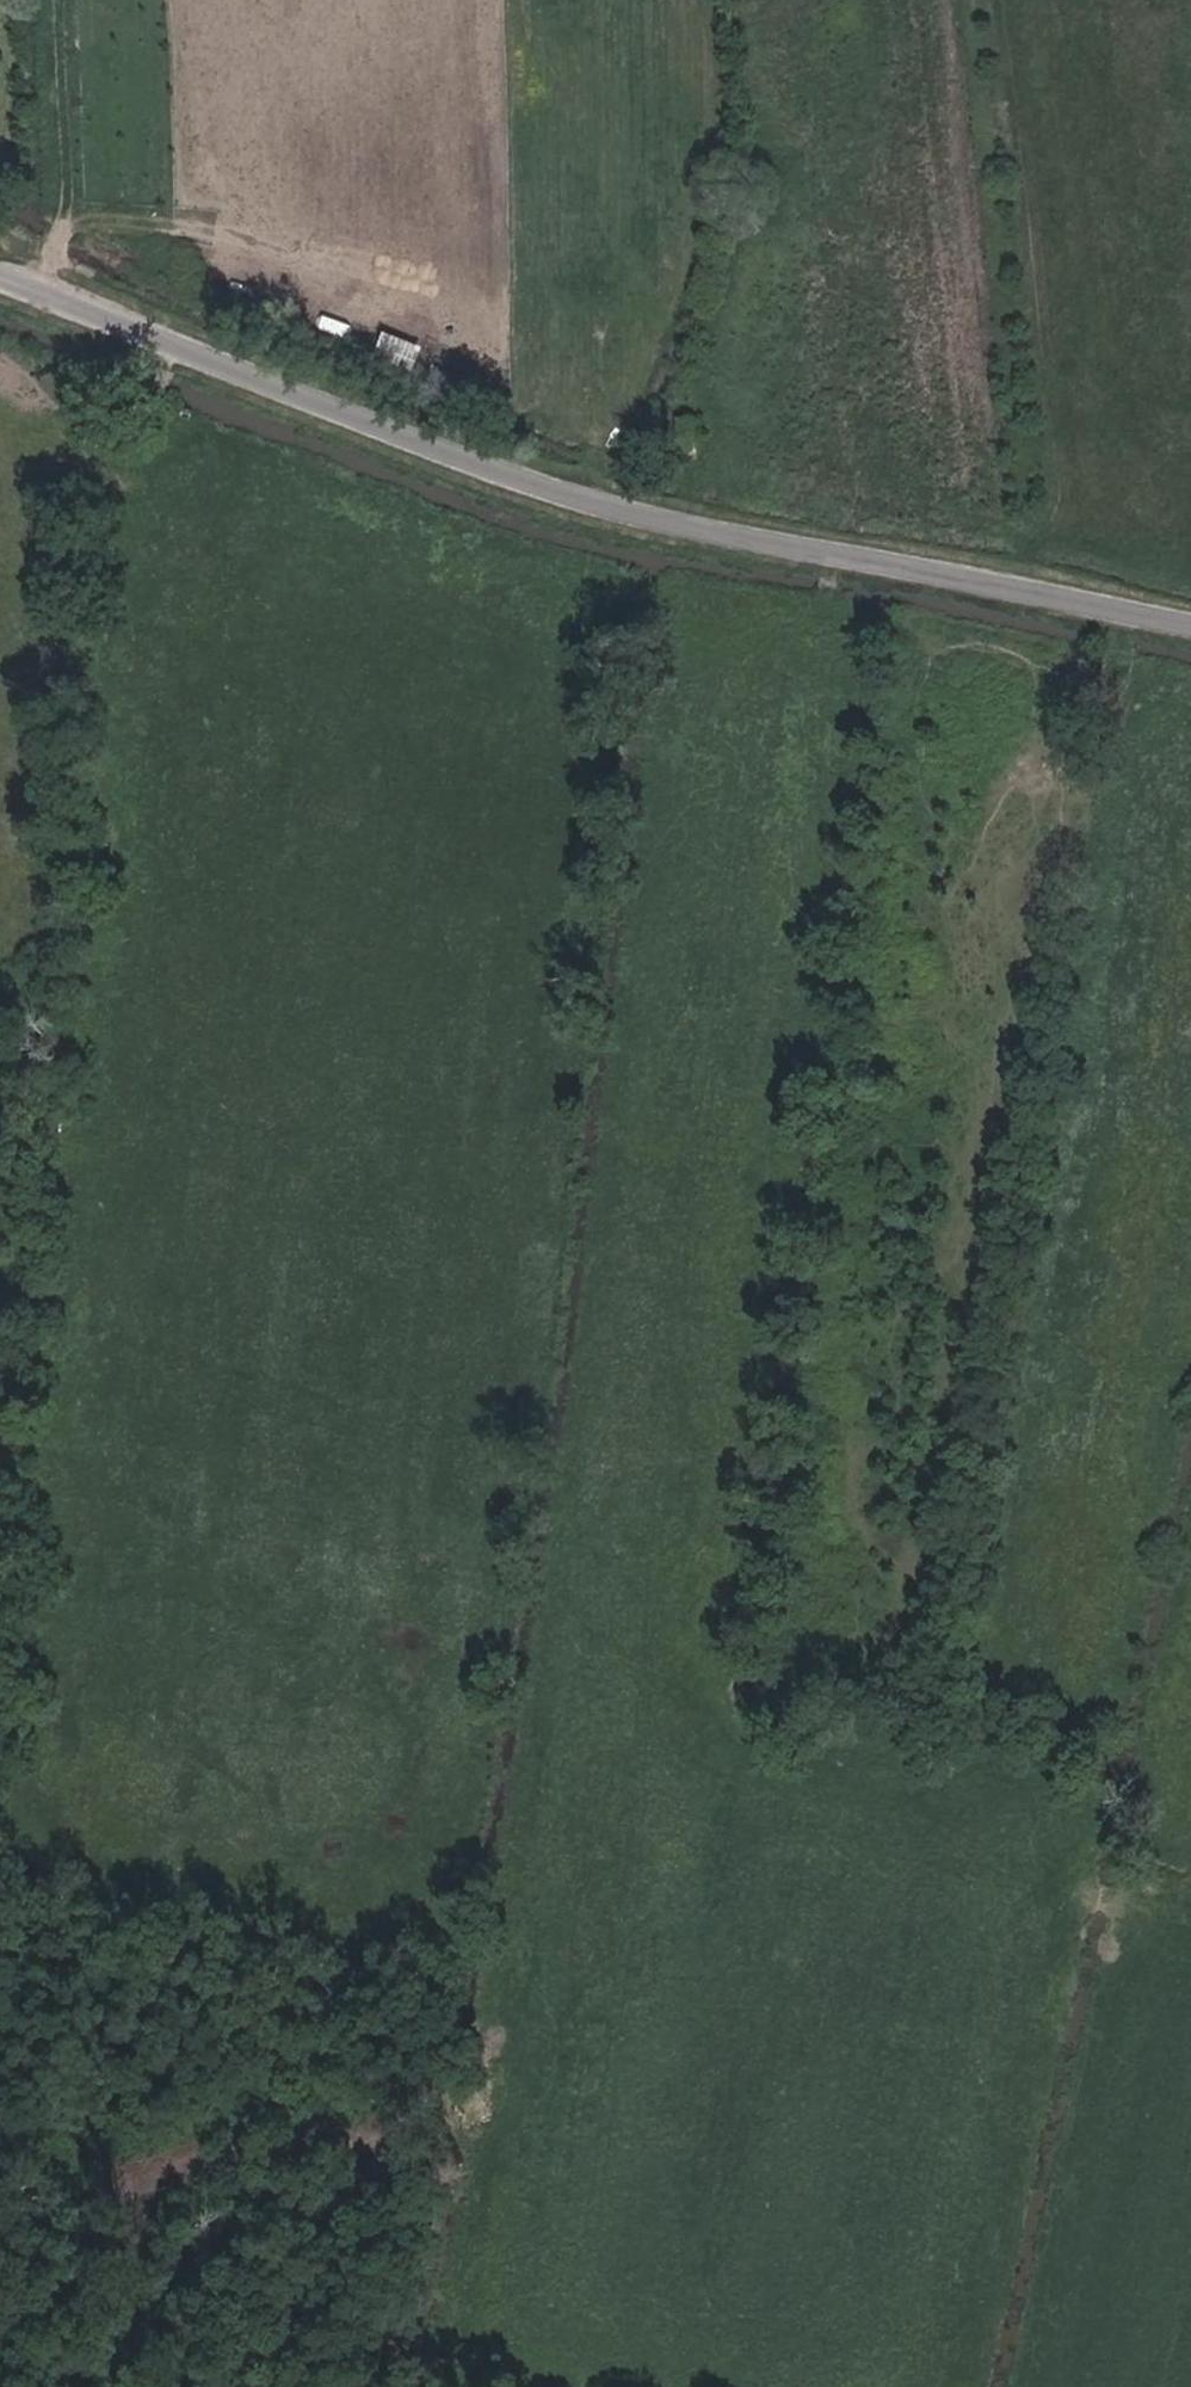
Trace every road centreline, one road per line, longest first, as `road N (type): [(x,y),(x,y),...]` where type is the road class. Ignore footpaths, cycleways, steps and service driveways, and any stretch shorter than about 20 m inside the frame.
road 1 (unclassified): [(0,276),(542,483),(664,522),(1190,628)]

